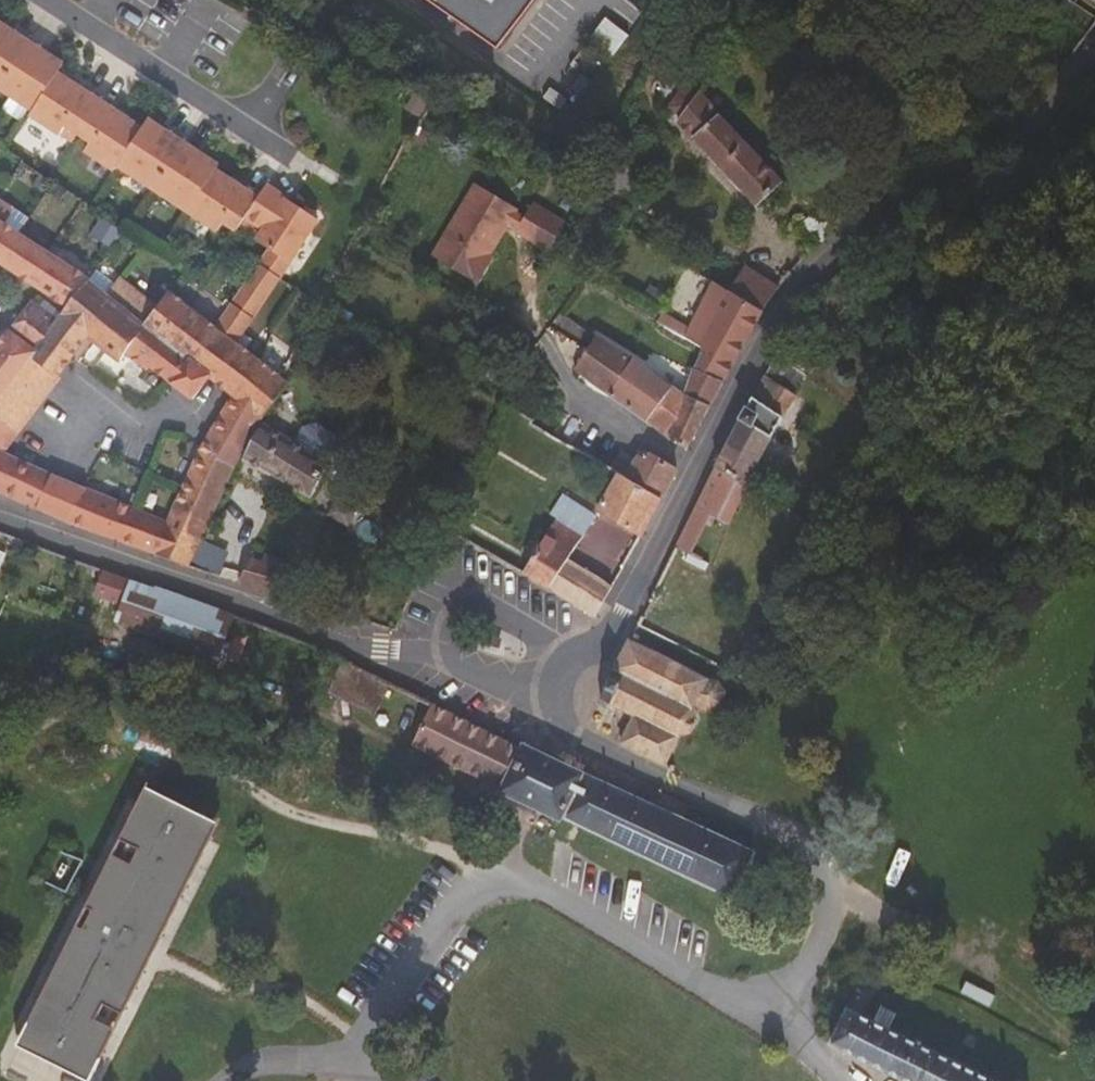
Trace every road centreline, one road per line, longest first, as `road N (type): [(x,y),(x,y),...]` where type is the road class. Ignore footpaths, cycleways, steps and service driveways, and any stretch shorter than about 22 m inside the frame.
road 1 (residential): [(1094,54),(1022,129),(823,264),(777,312),(618,619),(532,690)]
road 2 (residential): [(532,690),(437,655),(379,650),(0,518)]
road 3 (residential): [(774,1022),(816,942),(817,888),(798,846),(583,744),(532,690)]
road 4 (unclassified): [(44,0),(364,205)]
road 5 (residential): [(774,1022),(537,885),(480,890)]
road 6 (residential): [(480,890),(363,1032),(357,1055),(366,1080)]

